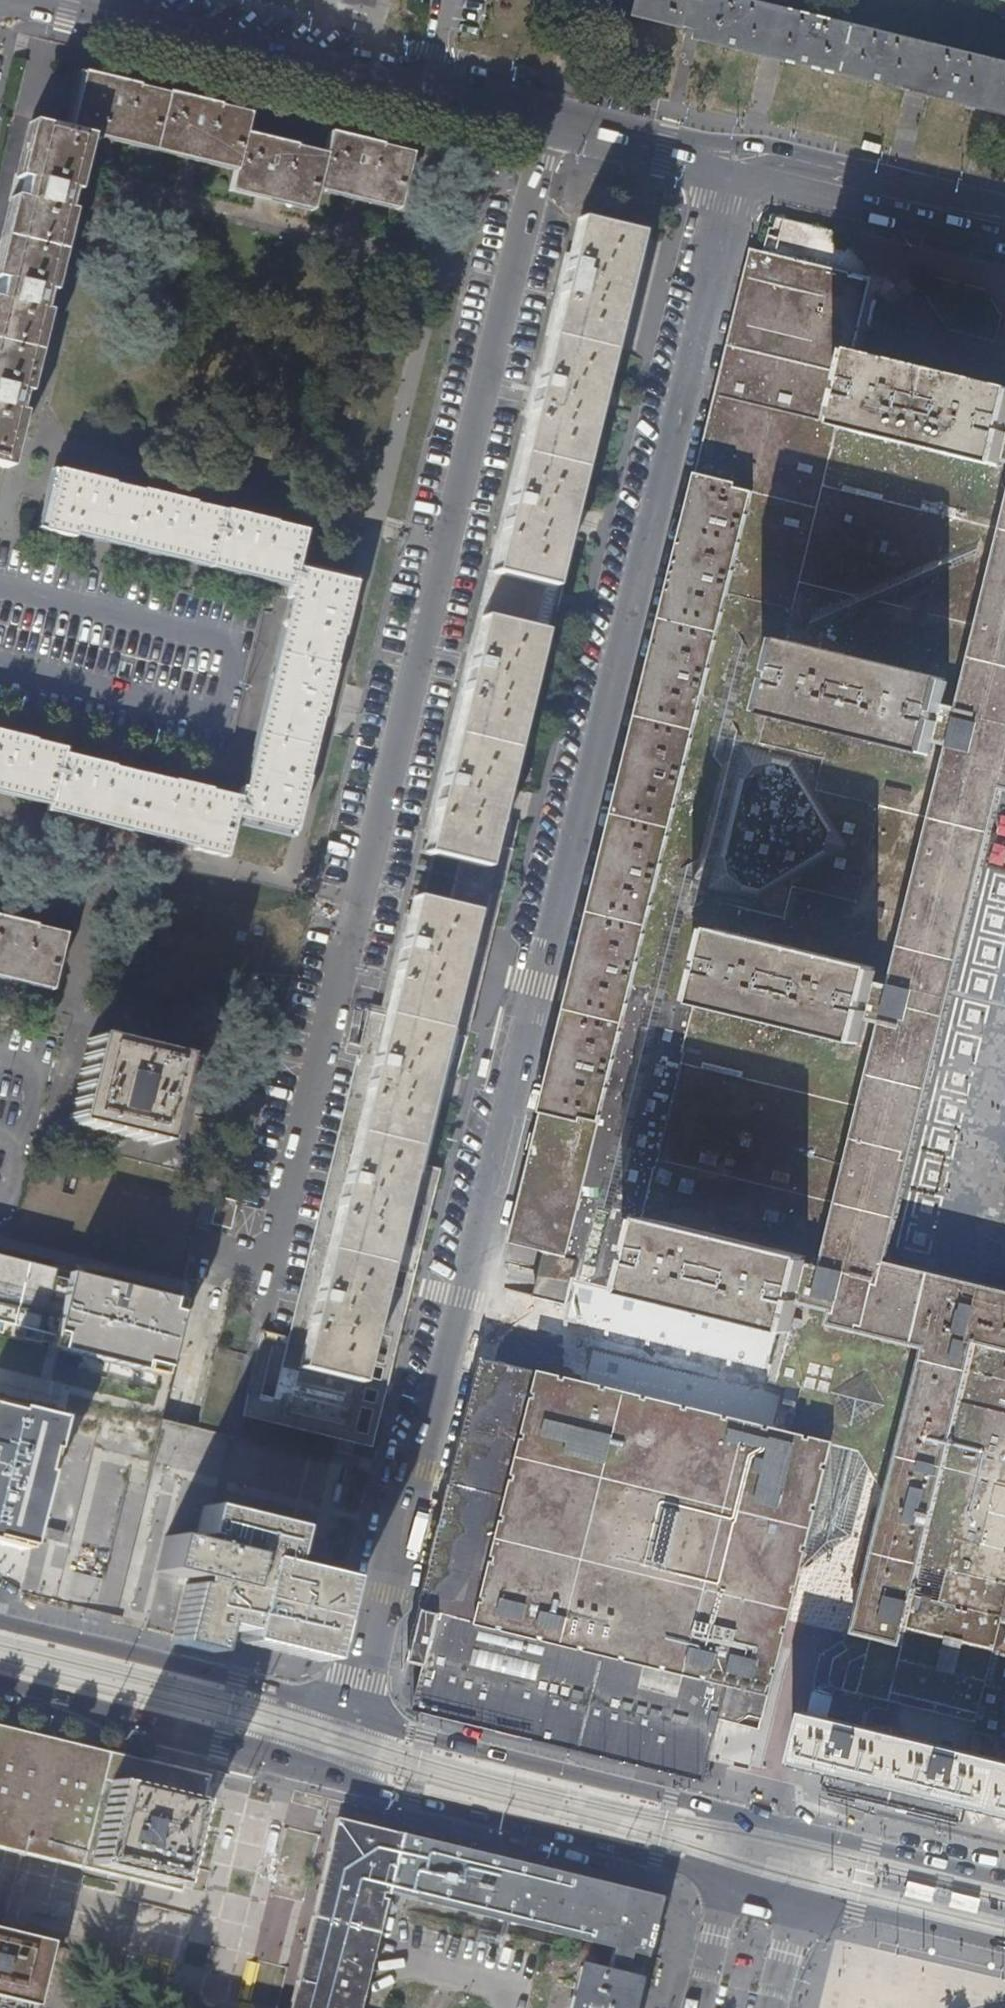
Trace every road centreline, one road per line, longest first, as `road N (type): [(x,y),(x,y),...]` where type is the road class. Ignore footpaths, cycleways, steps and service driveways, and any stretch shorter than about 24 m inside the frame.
road 1 (residential): [(737,172),(357,1715)]
road 2 (residential): [(264,1273),(544,125)]
road 3 (residential): [(32,0),(544,125)]
road 4 (residential): [(743,1816),(357,1715)]
road 5 (residential): [(342,1781),(726,1877)]
road 6 (residential): [(357,1715),(0,1622)]
road 7 (residential): [(0,1690),(342,1781)]
road 8 (residential): [(0,665),(220,720),(233,650)]
road 9 (residential): [(737,172),(1004,228)]
road 10 (residential): [(233,650),(0,589)]
road 11 (residential): [(799,1896),(1004,1946)]
road 12 (residential): [(544,125),(737,172)]
road 13 (residential): [(1004,1879),(812,1832)]
road 14 (residential): [(515,2007),(521,1980),(387,1949)]
road 15 (residential): [(726,1877),(700,2007)]

